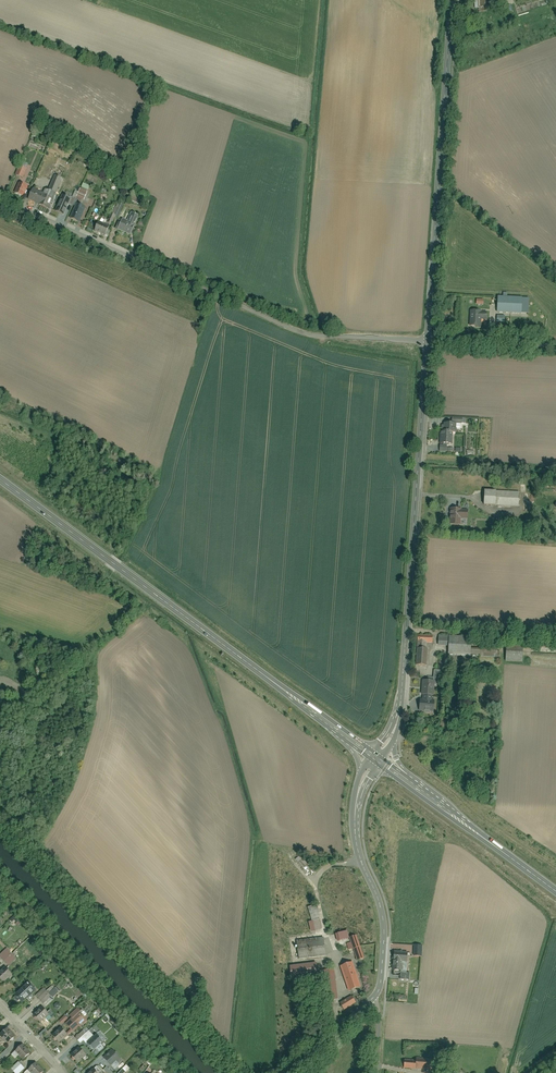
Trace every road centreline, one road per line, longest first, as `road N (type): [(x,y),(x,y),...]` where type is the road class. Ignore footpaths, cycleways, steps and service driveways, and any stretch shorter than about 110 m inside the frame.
road 1 (residential): [(428,339),(297,330),(0,199)]
road 2 (primary): [(0,479),(349,739)]
road 3 (tertiary): [(392,731),(401,696),(428,339)]
road 4 (tertiary): [(428,339),(454,0)]
road 5 (tertiary): [(372,998),(385,941),(355,841),(359,788)]
road 6 (primary): [(415,789),(555,894)]
road 7 (residential): [(428,339),(555,343)]

